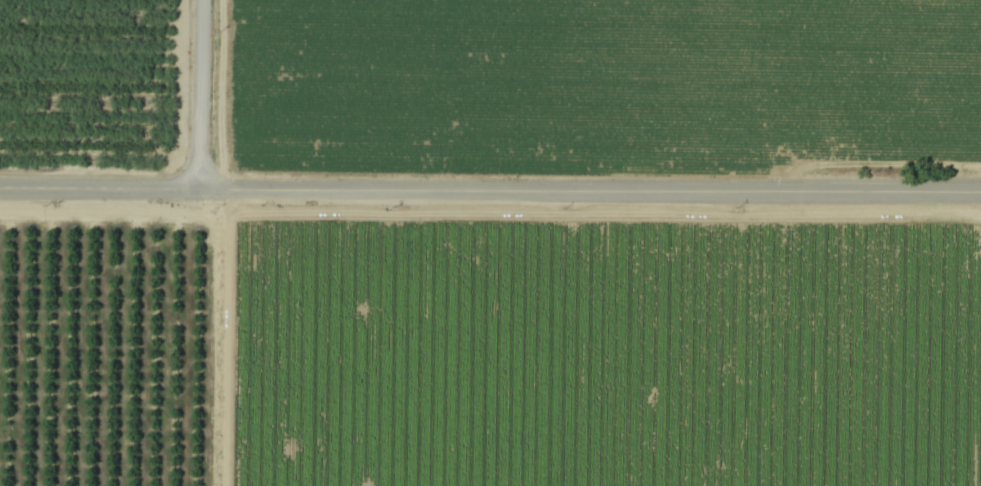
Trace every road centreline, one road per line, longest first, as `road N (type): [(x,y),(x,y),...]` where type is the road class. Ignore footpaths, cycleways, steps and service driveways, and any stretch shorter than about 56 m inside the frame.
road 1 (residential): [(0,183),(980,189)]
road 2 (track): [(217,185),(215,485)]
road 3 (track): [(980,162),(779,158),(755,187)]
road 4 (residential): [(189,184),(191,0)]

